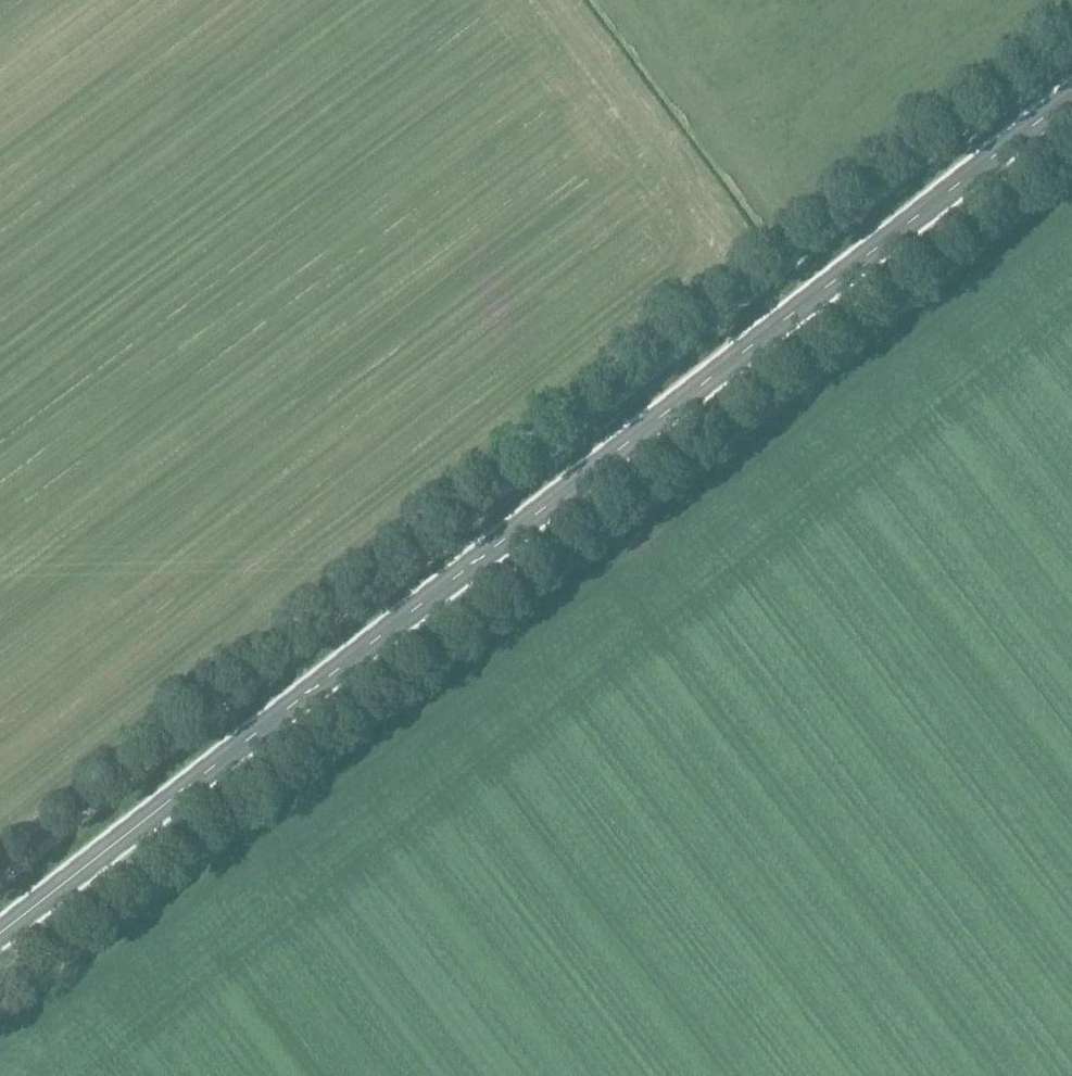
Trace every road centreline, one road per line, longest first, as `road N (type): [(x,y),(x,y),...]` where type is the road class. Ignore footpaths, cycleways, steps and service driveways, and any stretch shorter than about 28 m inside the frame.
road 1 (secondary): [(0,937),(1071,97)]

